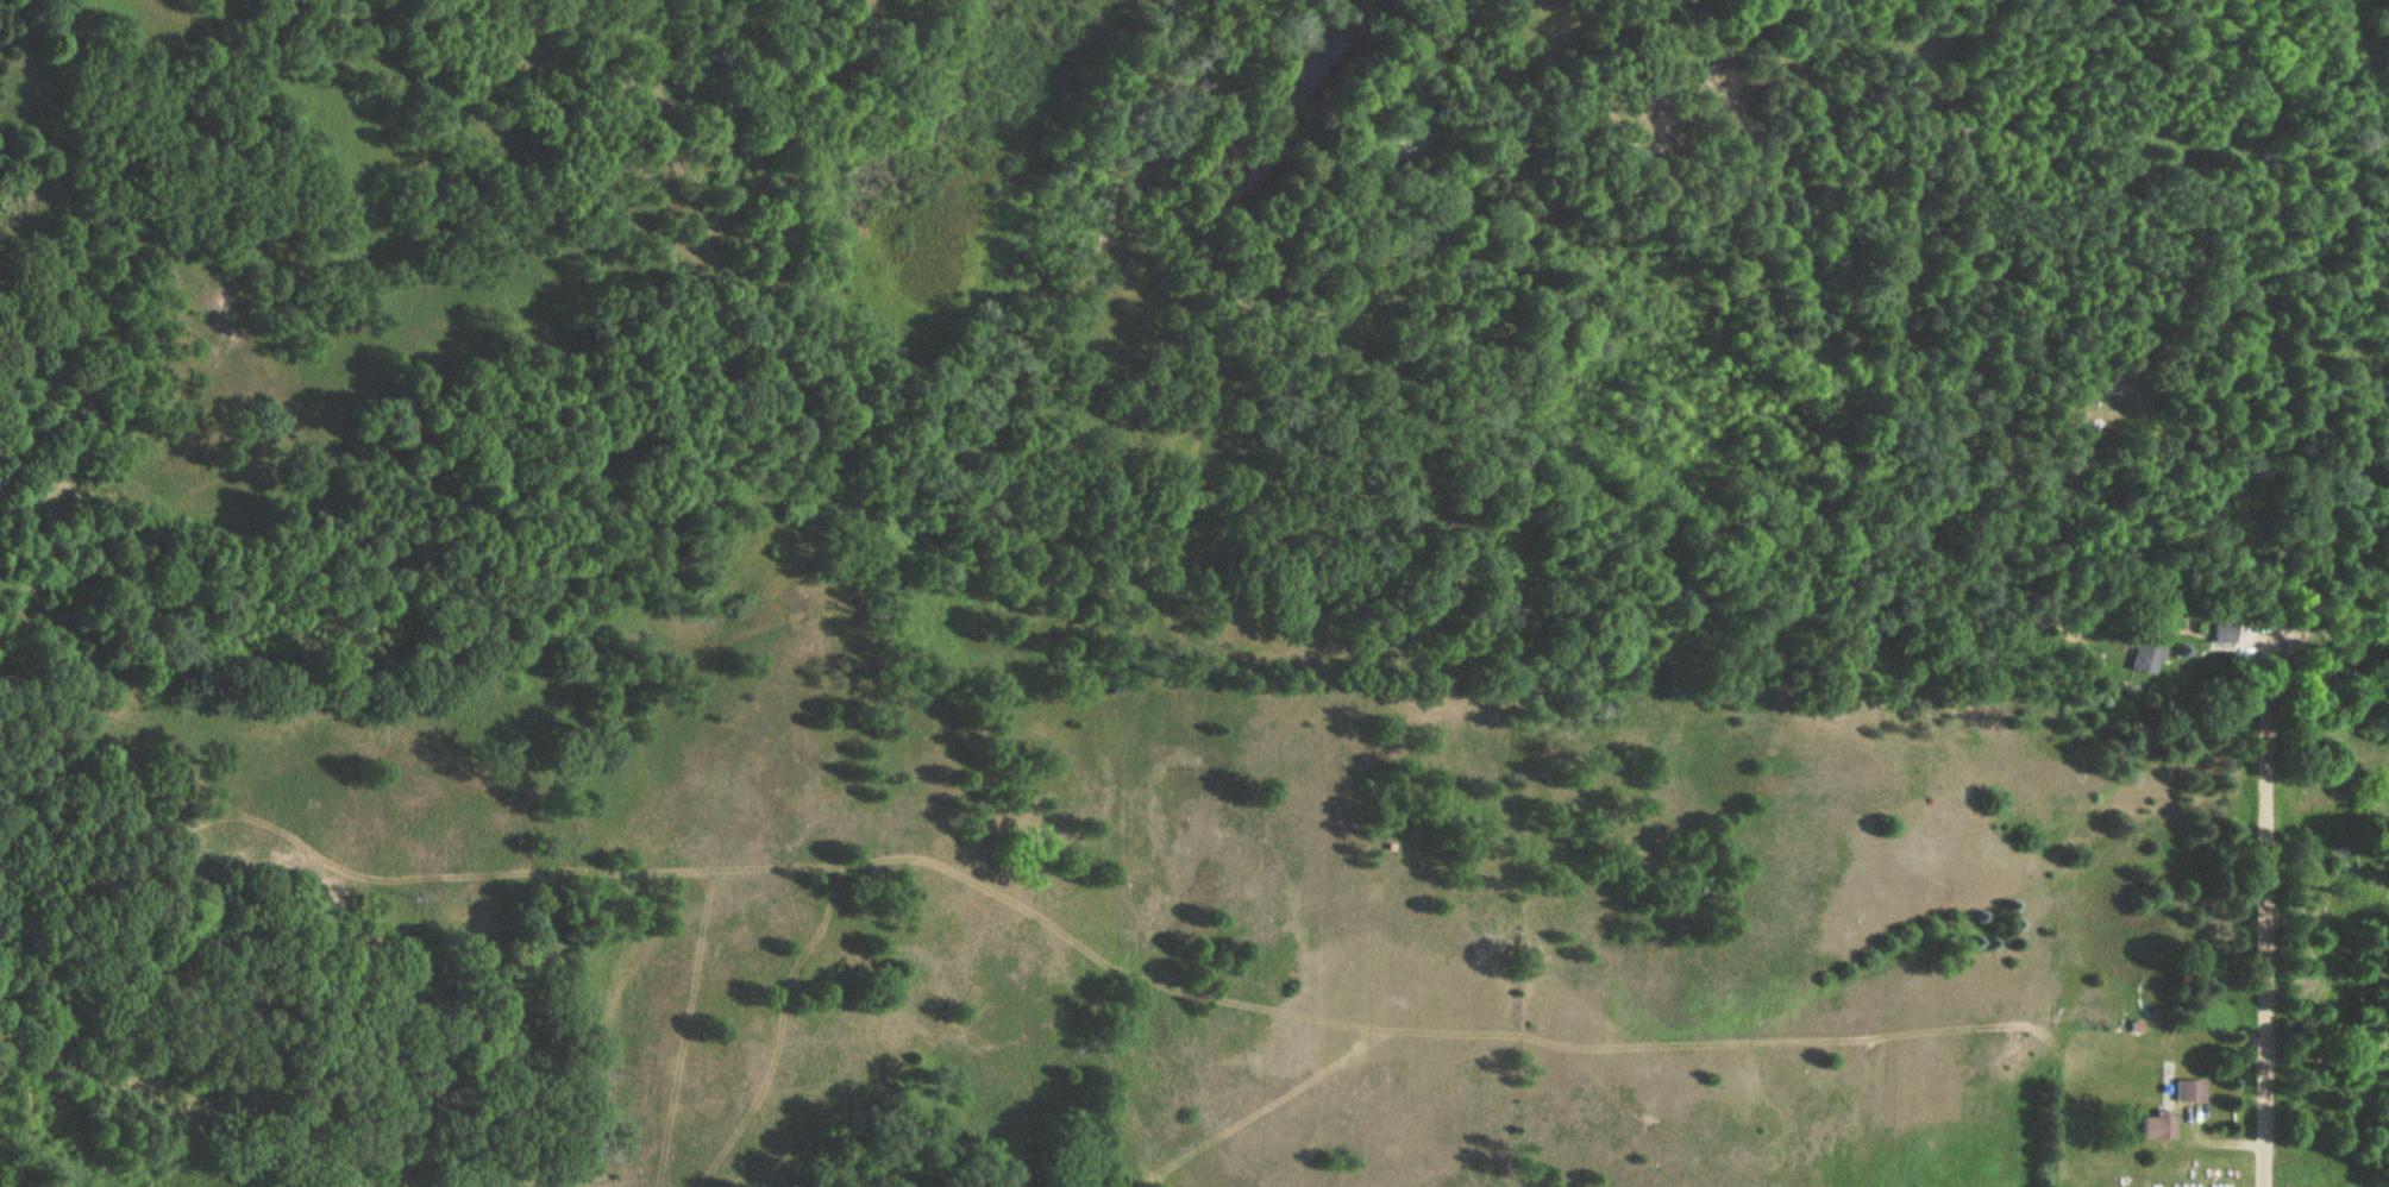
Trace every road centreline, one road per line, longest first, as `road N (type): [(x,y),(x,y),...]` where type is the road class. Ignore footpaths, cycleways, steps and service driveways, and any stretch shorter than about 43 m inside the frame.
road 1 (residential): [(2257,1186),(2262,690)]

